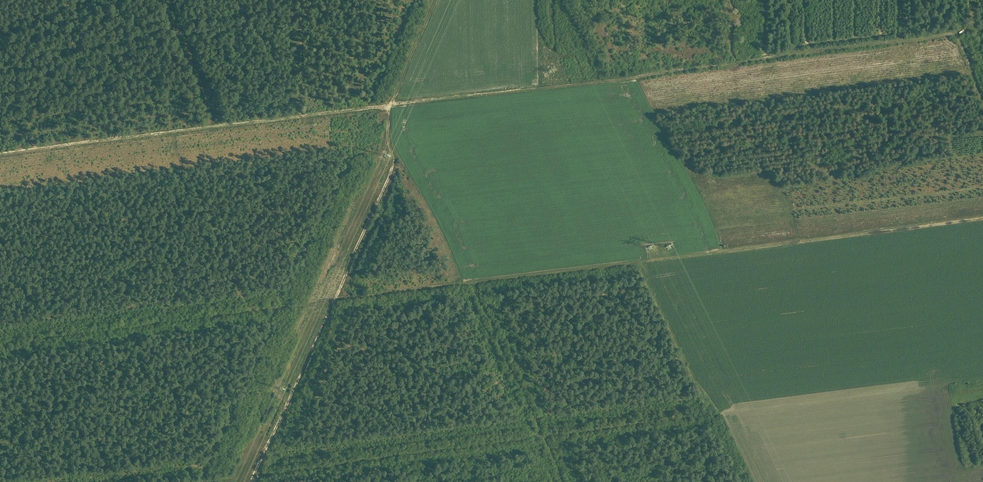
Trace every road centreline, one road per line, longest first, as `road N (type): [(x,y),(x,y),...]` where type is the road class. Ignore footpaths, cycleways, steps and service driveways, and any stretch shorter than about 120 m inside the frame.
road 1 (track): [(0,153),(982,31)]
road 2 (track): [(982,218),(334,299)]
road 3 (track): [(402,102),(398,127),(385,141),(386,155),(399,154),(252,481)]

